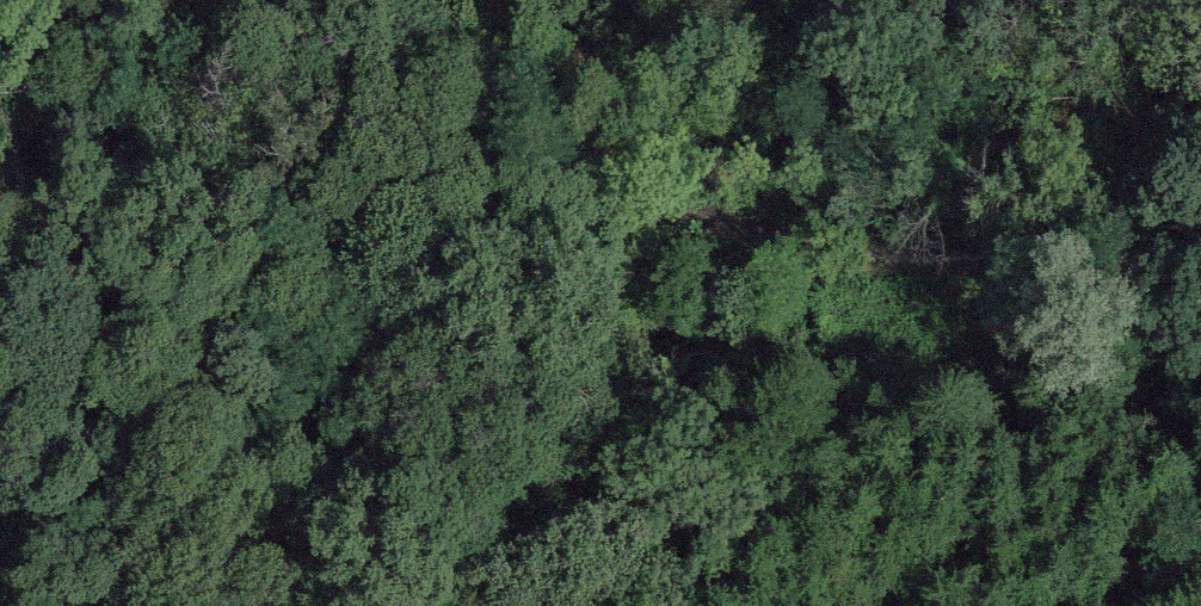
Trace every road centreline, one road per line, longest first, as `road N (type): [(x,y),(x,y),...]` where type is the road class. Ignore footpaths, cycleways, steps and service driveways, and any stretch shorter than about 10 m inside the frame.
road 1 (track): [(0,315),(238,78),(372,37),(629,181),(806,261)]
road 2 (track): [(406,605),(628,307),(806,261)]
road 3 (track): [(806,261),(1144,203),(1200,170)]

